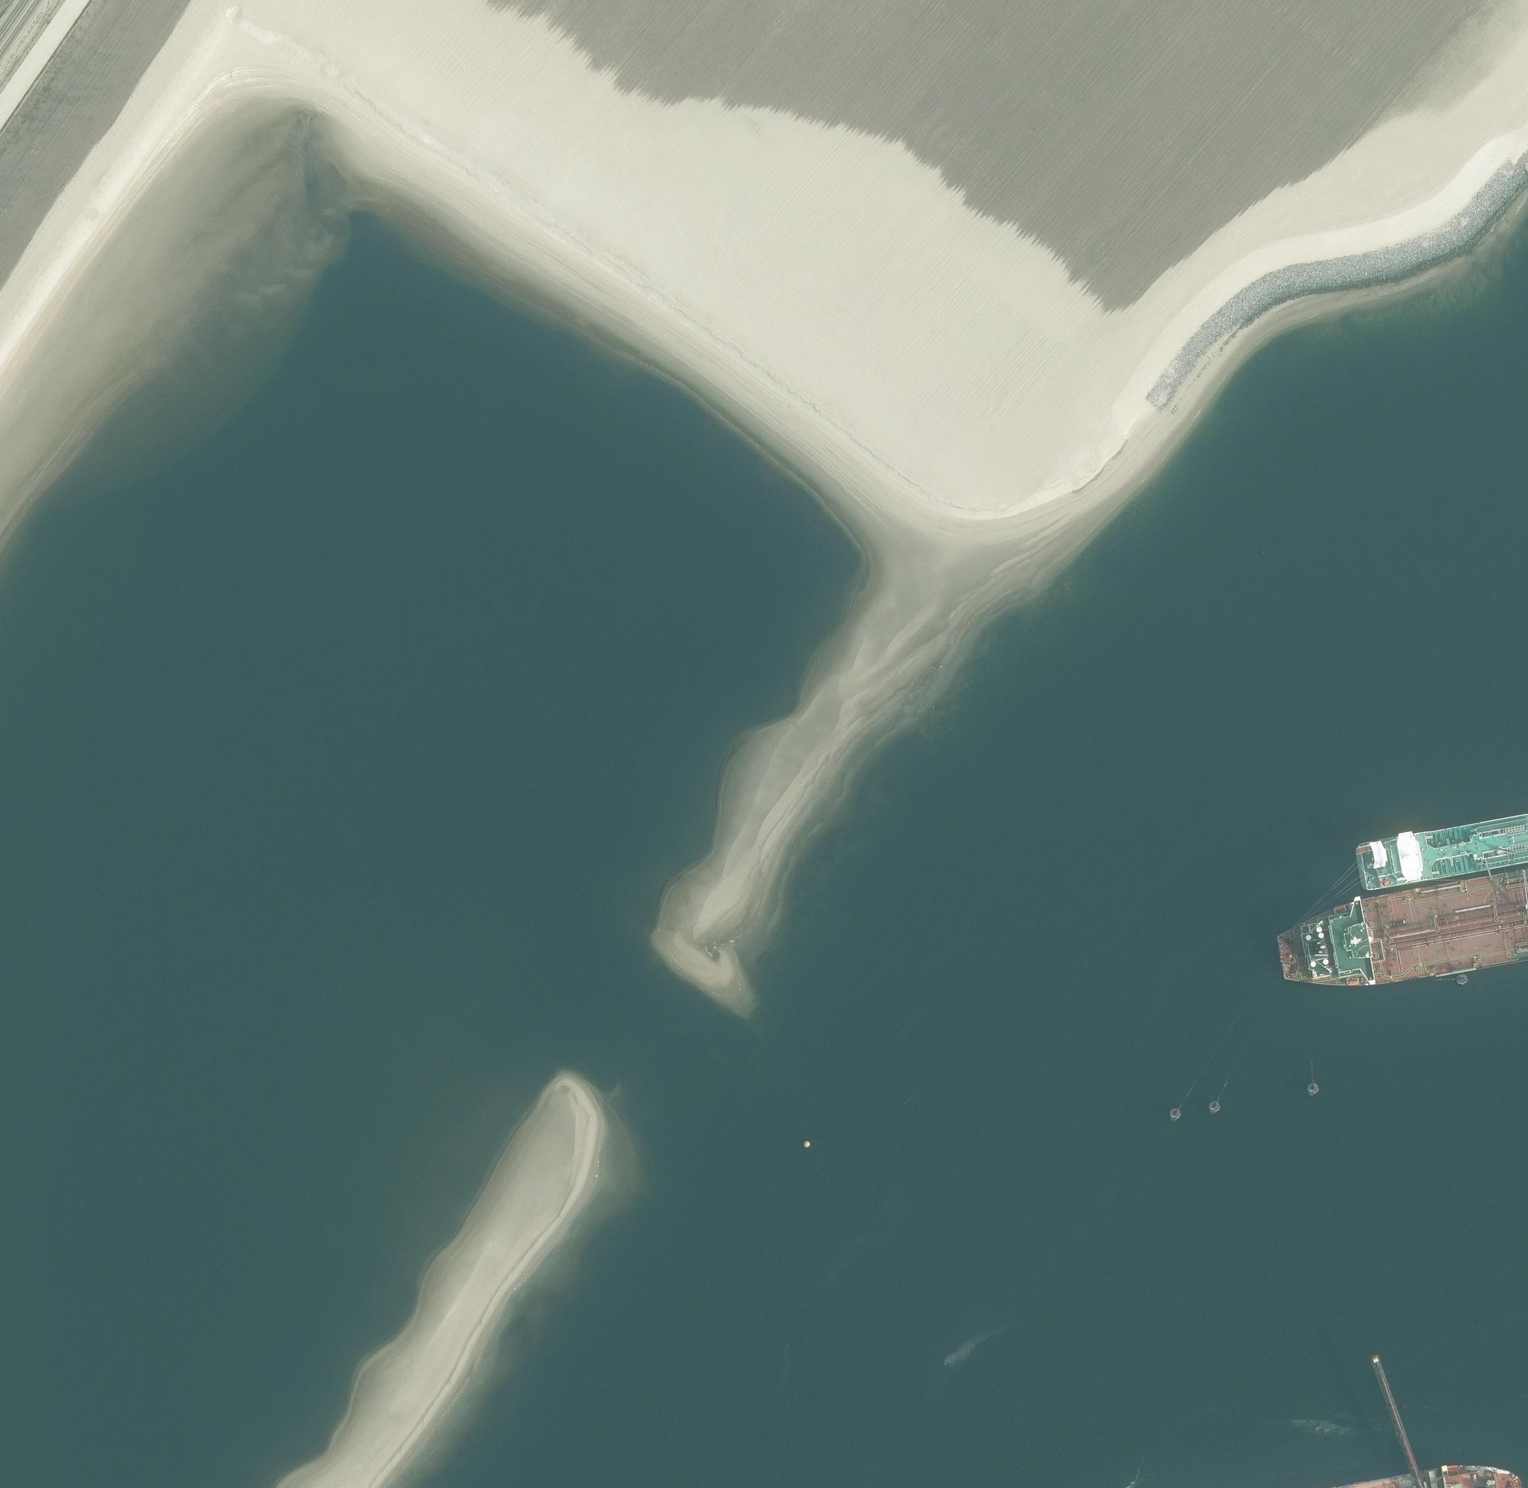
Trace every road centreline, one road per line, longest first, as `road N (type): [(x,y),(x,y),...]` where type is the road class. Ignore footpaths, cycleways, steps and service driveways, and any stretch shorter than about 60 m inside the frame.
road 1 (unclassified): [(0,178),(122,0)]

